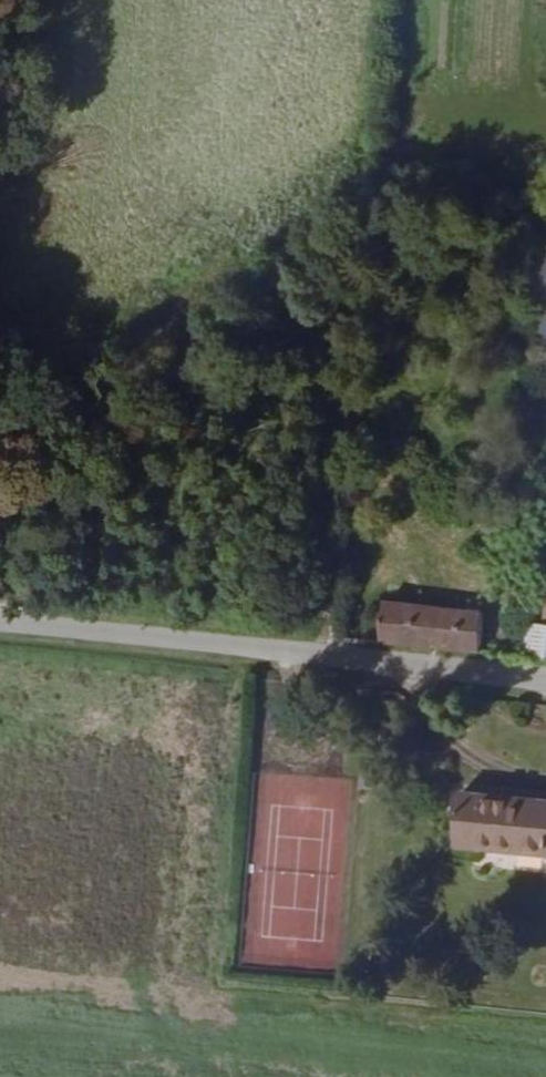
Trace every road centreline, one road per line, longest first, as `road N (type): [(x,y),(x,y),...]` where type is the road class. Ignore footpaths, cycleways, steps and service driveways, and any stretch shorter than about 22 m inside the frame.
road 1 (unclassified): [(545,689),(0,616)]

